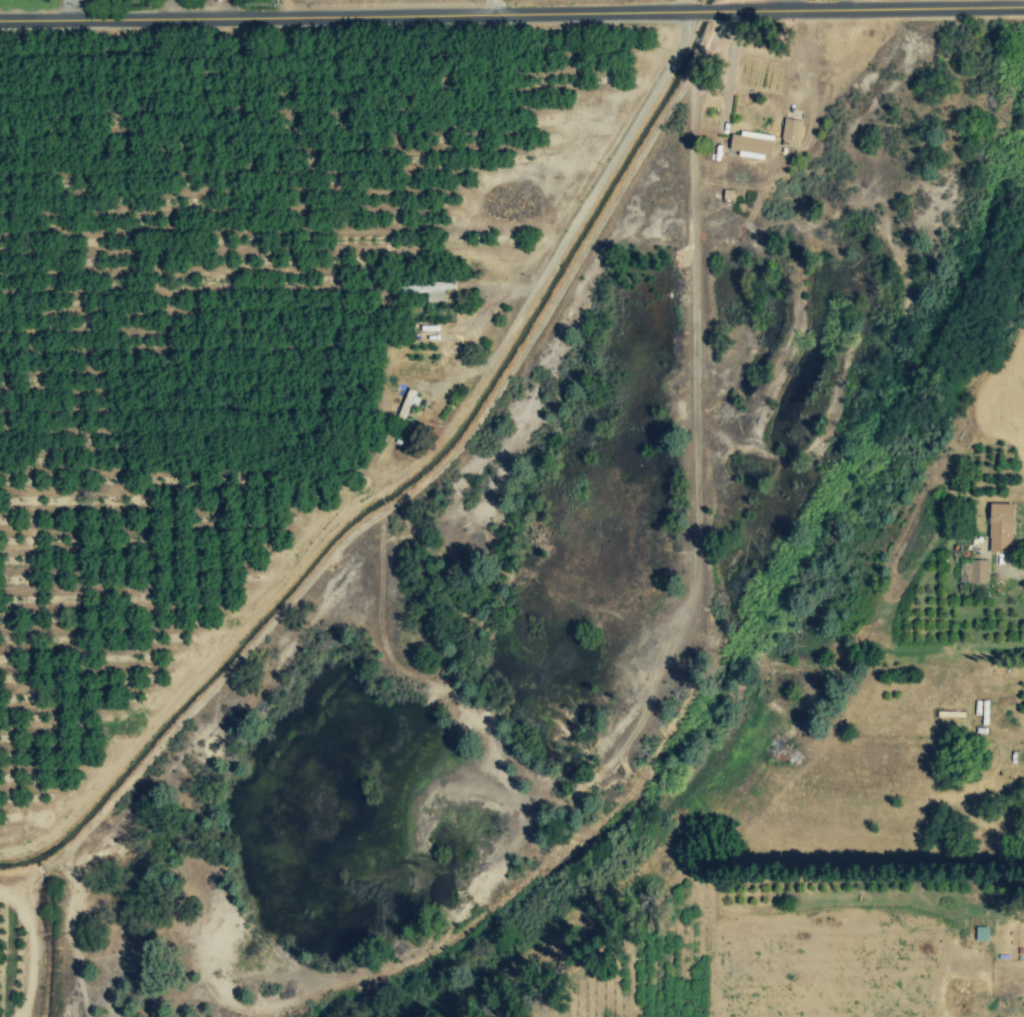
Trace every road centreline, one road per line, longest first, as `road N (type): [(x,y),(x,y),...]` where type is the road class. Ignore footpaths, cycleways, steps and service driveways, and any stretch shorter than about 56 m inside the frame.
road 1 (residential): [(0,23),(737,4),(1023,5)]

